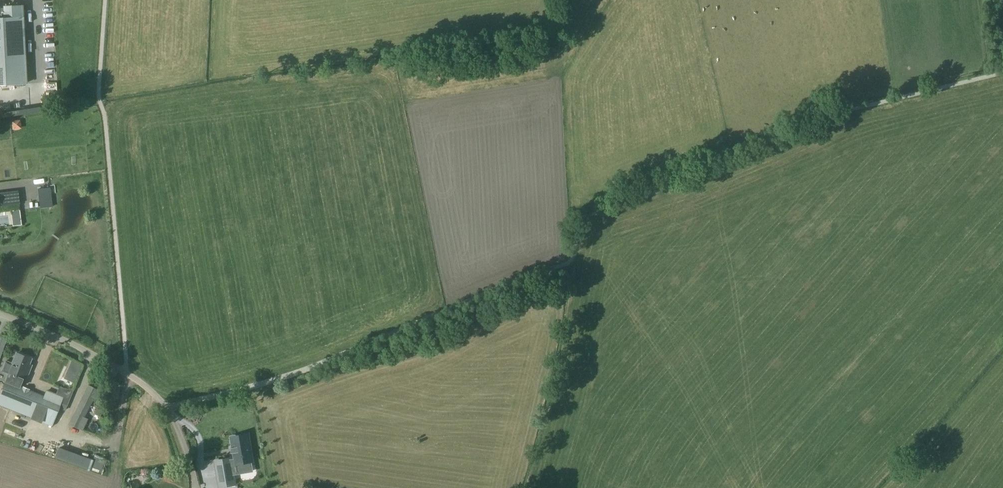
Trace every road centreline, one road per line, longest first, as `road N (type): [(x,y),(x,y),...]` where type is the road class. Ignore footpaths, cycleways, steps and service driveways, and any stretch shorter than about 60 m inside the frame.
road 1 (unclassified): [(166,408),(270,382),(406,329)]
road 2 (unclassified): [(166,408),(97,357),(0,315)]

